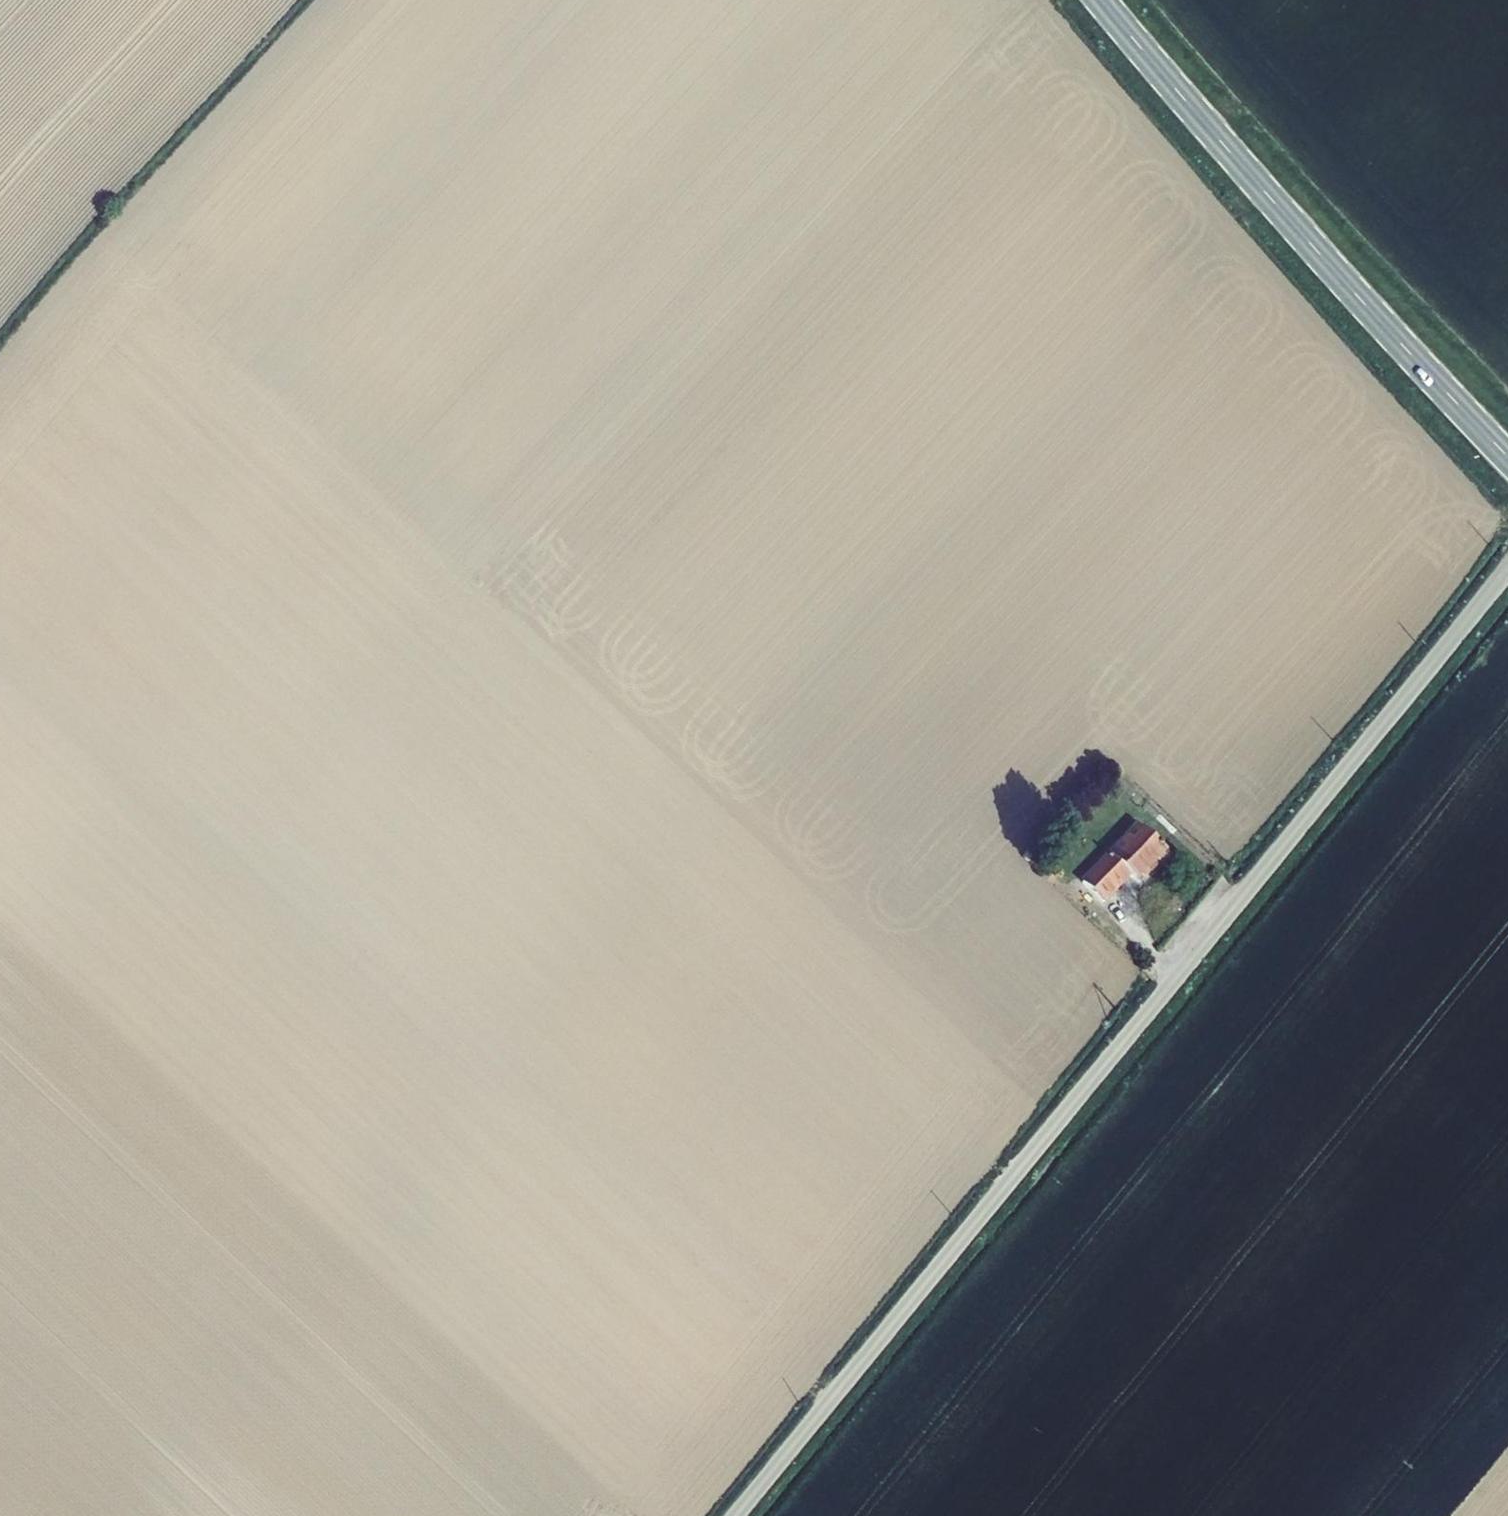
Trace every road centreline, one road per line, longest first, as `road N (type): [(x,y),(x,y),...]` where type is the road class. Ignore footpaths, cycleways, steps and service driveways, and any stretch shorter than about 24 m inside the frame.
road 1 (unclassified): [(735,1515),(1507,573)]
road 2 (primary): [(1507,456),(1101,0)]

